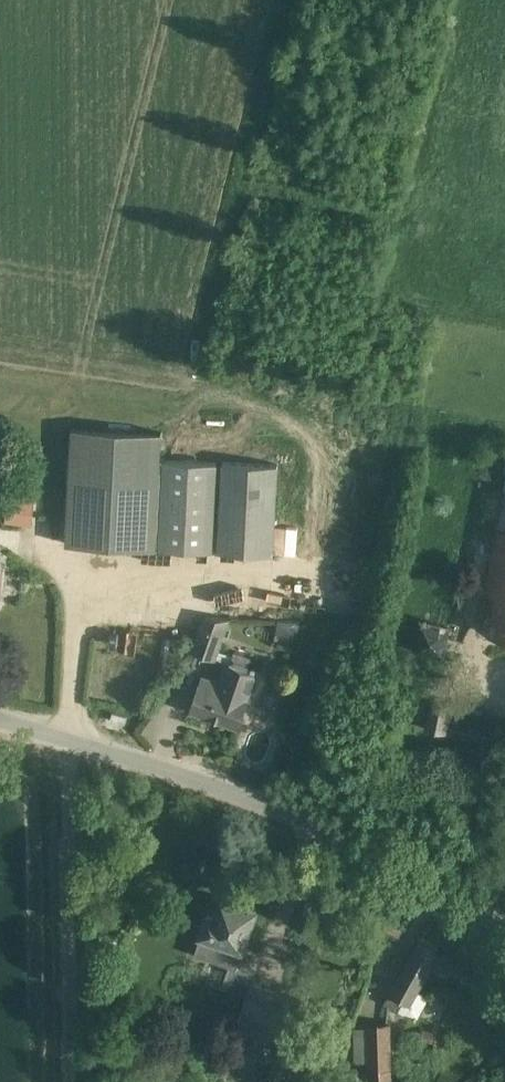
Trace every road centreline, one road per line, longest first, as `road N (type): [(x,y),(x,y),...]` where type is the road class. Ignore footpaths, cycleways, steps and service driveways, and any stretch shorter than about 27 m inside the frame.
road 1 (unclassified): [(504,915),(338,827),(0,710)]

